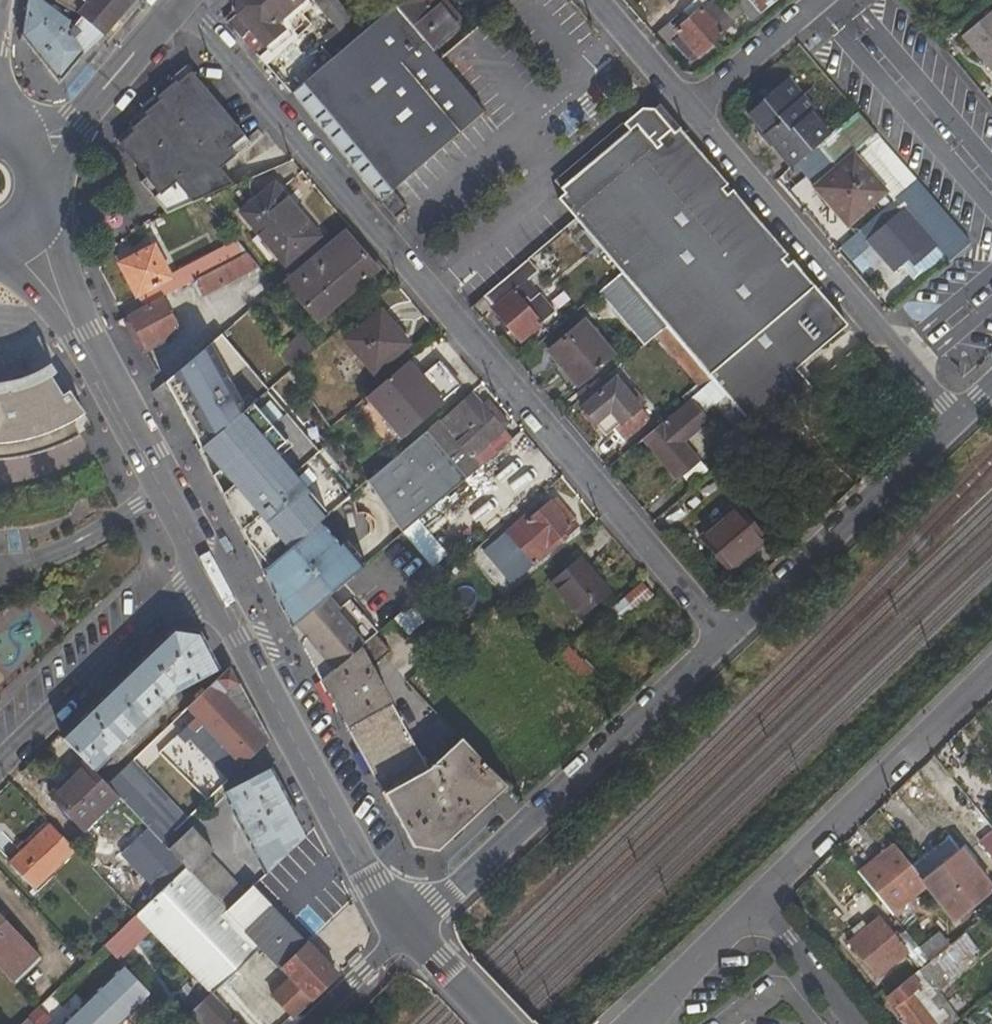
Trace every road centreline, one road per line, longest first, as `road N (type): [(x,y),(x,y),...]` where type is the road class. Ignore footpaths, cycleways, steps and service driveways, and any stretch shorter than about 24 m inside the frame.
road 1 (residential): [(722,636),(460,335),(186,2)]
road 2 (residential): [(404,934),(722,636)]
road 3 (tertiary): [(404,934),(369,885),(208,574)]
road 4 (residential): [(695,106),(952,423)]
road 5 (tertiary): [(208,574),(16,228)]
road 6 (residential): [(991,675),(757,902)]
road 7 (residential): [(722,636),(952,423)]
road 8 (residential): [(0,756),(208,574)]
road 9 (residential): [(37,156),(186,2)]
road 10 (residential): [(757,902),(635,1023)]
road 11 (residential): [(695,106),(821,0)]
road 12 (residential): [(757,902),(856,1023)]
road 13 (residential): [(603,0),(695,106)]
road 14 (residential): [(404,934),(309,1023)]
road 15 (tertiary): [(496,1023),(404,934)]

